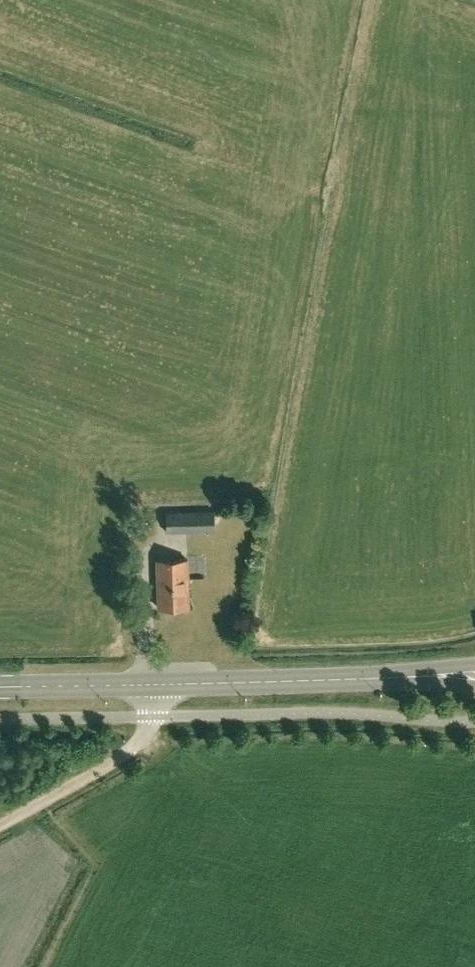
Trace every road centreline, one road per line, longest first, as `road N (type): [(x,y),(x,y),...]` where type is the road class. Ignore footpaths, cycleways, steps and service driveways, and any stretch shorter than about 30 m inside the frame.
road 1 (secondary): [(0,689),(330,682)]
road 2 (track): [(27,809),(144,739),(149,686)]
road 3 (secondary): [(474,664),(330,682)]
road 4 (secondary): [(330,682),(474,691)]

